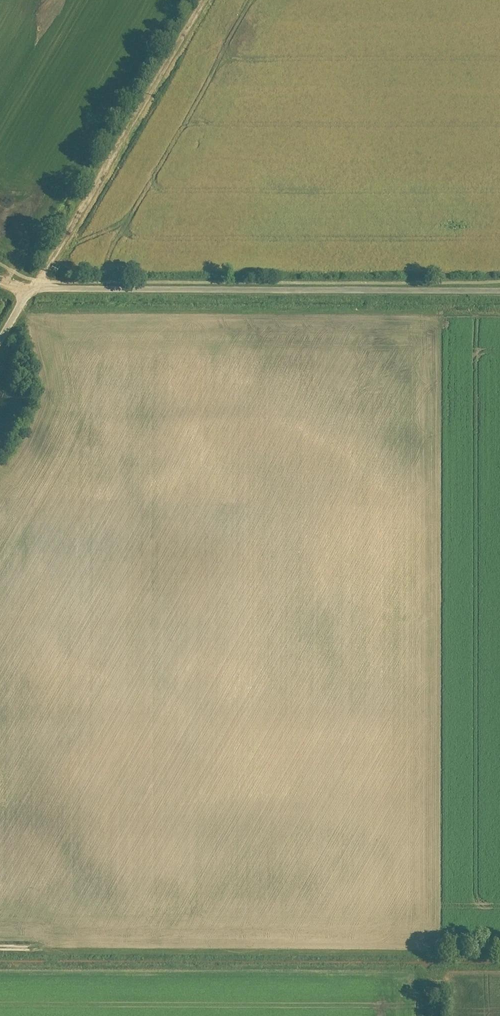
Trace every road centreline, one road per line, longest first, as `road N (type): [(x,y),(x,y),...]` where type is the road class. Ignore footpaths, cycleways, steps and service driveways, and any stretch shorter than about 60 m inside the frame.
road 1 (residential): [(28,289),(499,292)]
road 2 (track): [(0,341),(200,0)]

